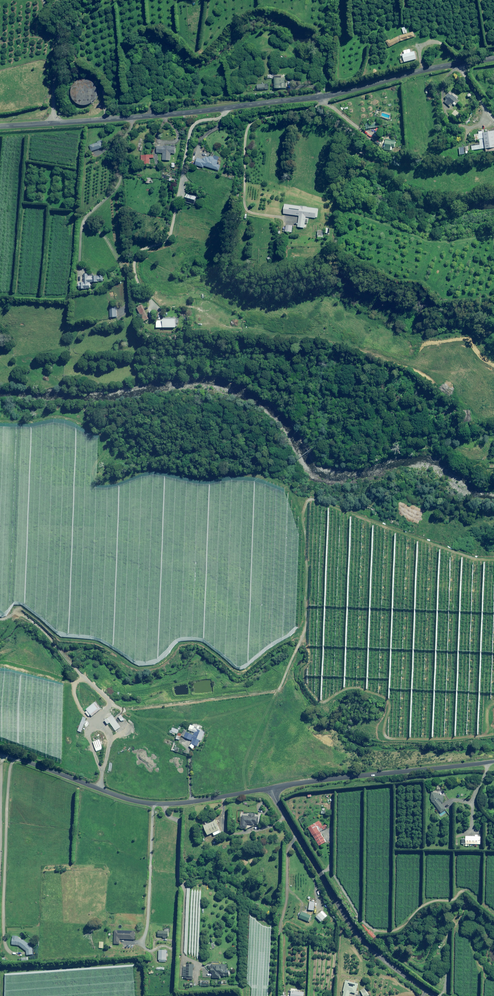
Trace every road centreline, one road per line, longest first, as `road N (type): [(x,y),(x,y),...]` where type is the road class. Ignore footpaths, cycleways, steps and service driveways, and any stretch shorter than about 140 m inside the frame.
road 1 (unclassified): [(53,123),(316,98),(493,58)]
road 2 (track): [(315,600),(192,546),(12,534)]
road 3 (unclassified): [(0,753),(141,803),(272,788)]
road 4 (unclassified): [(272,788),(353,926),(435,995)]
road 5 (track): [(112,703),(128,710),(277,690),(315,600)]
road 6 (unclassified): [(272,788),(493,759)]
road 7 (track): [(12,534),(9,605),(112,703)]
road 8 (track): [(493,635),(387,631),(315,600)]
road 9 (unclassified): [(53,123),(54,31),(84,0)]

